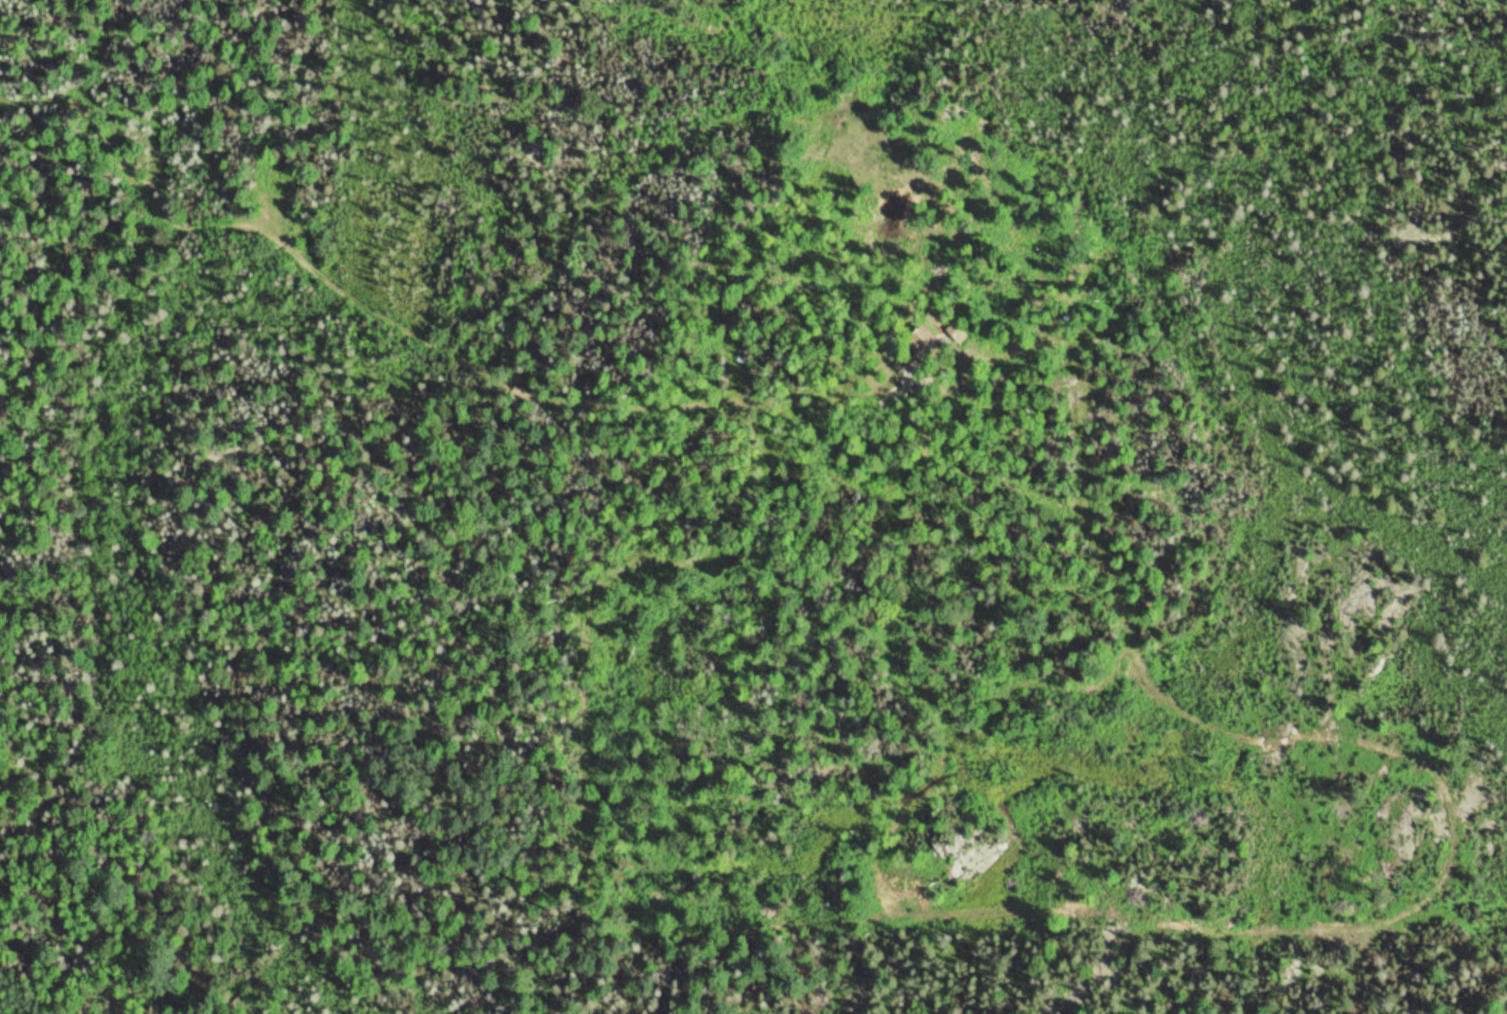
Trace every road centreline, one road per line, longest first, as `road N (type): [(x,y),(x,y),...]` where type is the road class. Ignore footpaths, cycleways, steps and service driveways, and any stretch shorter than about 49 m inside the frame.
road 1 (track): [(0,108),(118,96),(174,141),(147,197),(181,225),(264,226),(349,296),(478,369)]

